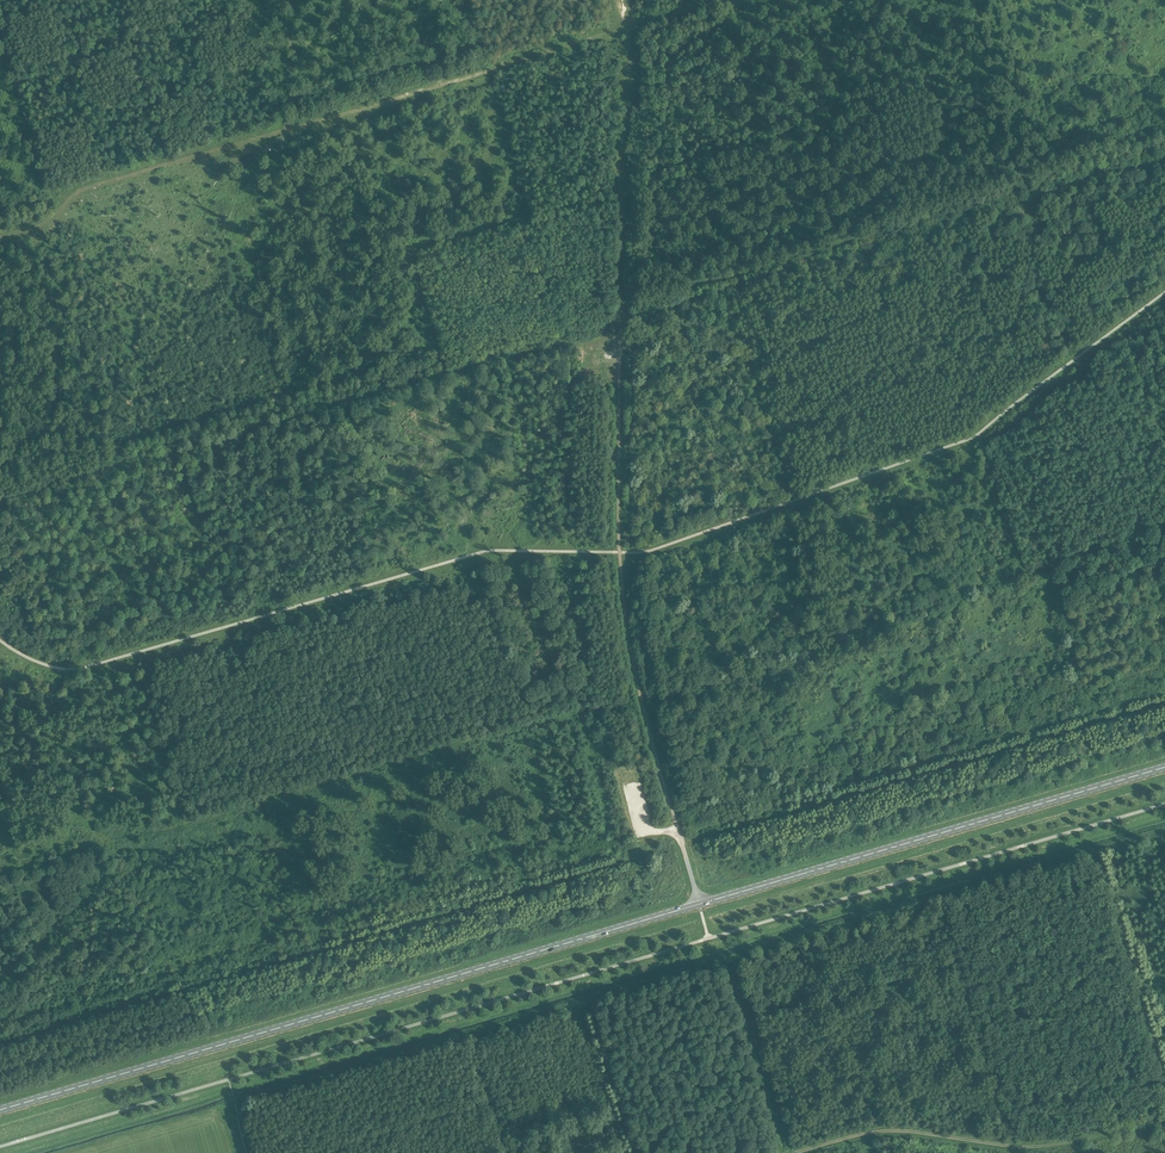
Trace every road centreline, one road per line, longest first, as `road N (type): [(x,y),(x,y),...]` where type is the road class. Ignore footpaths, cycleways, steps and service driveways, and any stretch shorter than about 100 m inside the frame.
road 1 (secondary): [(0,1108),(1164,767)]
road 2 (track): [(721,0),(82,189),(50,221),(0,236)]
road 3 (track): [(619,554),(630,28)]
road 4 (track): [(793,1152),(896,1129),(1041,1145),(1164,1119)]
road 5 (track): [(676,827),(647,726),(619,554)]

